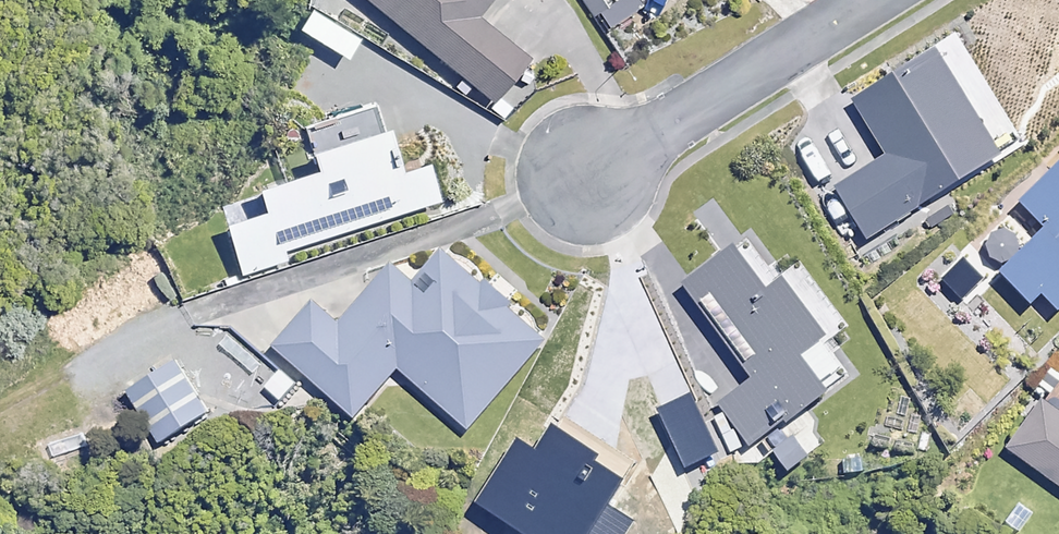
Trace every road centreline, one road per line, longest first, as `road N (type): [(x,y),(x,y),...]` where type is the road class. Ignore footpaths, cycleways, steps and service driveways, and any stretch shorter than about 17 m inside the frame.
road 1 (residential): [(854,0),(560,176)]

